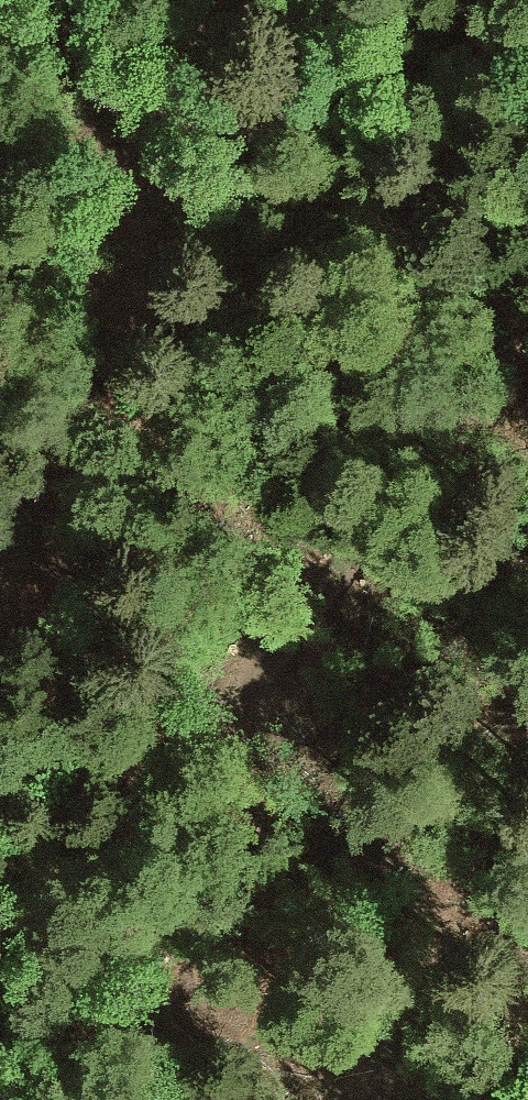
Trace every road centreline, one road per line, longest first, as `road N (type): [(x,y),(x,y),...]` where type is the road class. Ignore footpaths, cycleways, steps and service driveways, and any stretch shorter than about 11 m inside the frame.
road 1 (track): [(229,0),(156,152),(127,254),(84,470),(56,717),(65,768),(83,799),(142,809),(258,768)]
road 2 (track): [(527,358),(291,635),(204,966),(141,1090)]
road 3 (track): [(0,185),(395,96),(527,48)]

